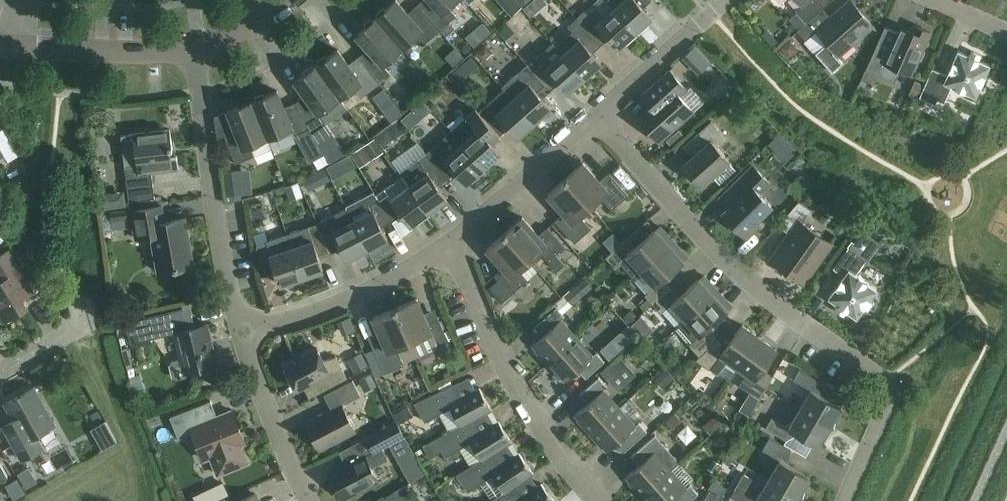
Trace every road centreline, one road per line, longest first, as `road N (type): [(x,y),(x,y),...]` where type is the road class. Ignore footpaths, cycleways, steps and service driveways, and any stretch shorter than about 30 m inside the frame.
road 1 (residential): [(841,500),(884,413),(884,381),(722,258),(598,114)]
road 2 (residential): [(600,500),(522,402),(454,236)]
road 3 (residential): [(244,331),(210,190),(196,52)]
road 4 (residential): [(244,331),(383,282),(454,236)]
road 5 (residential): [(454,236),(598,114)]
road 6 (residential): [(196,52),(150,58),(10,46)]
road 7 (residential): [(307,500),(269,418),(244,331)]
road 8 (residential): [(598,114),(728,0)]

